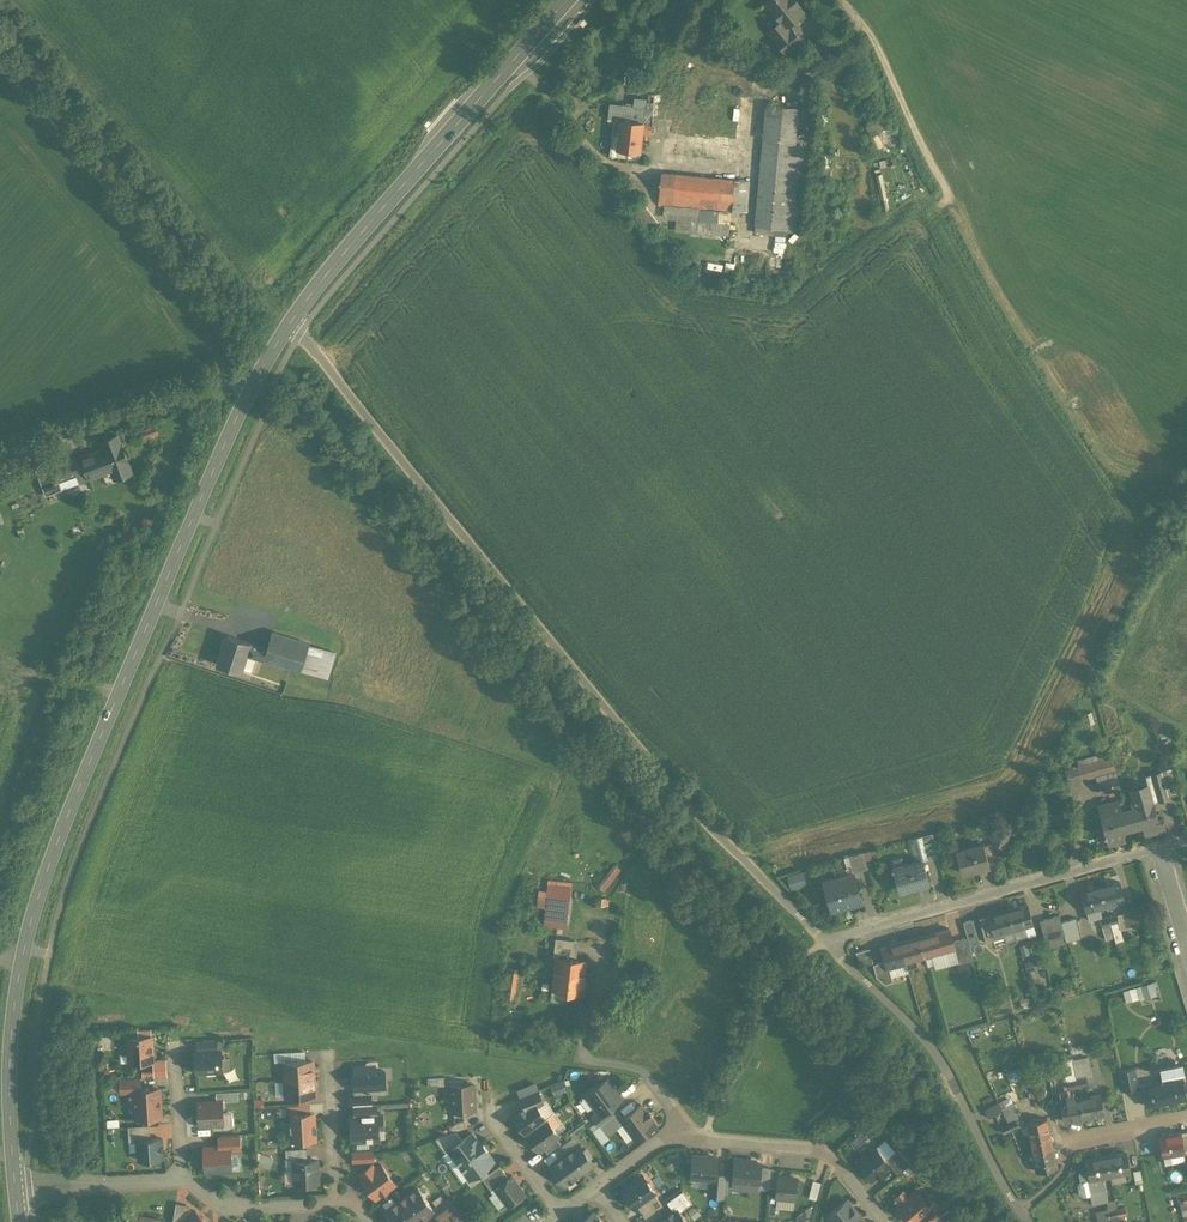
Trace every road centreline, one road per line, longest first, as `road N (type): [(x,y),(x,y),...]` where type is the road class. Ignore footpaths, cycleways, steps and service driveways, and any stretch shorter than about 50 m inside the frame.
road 1 (secondary): [(15,1190),(10,1052),(31,921),(57,840),(252,383)]
road 2 (unclassified): [(293,316),(549,639),(746,863)]
road 3 (secondary): [(293,316),(565,0)]
road 4 (residential): [(825,941),(914,1029),(952,1080),(1005,1187),(1032,1221)]
road 5 (residential): [(825,941),(1157,847)]
road 6 (residential): [(599,1186),(668,1137),(817,1149),(836,1160),(887,1221)]
road 7 (unclassified): [(0,456),(195,383),(230,375),(252,383)]
road 8 (residential): [(181,1178),(225,1208),(337,1201)]
road 9 (residential): [(337,1201),(328,1054)]
road 10 (residential): [(181,1178),(175,1046)]
road 11 (residential): [(56,1187),(181,1178)]
road 12 (residential): [(1068,1142),(1186,1117)]
road 13 (residential): [(560,1210),(493,1110)]

